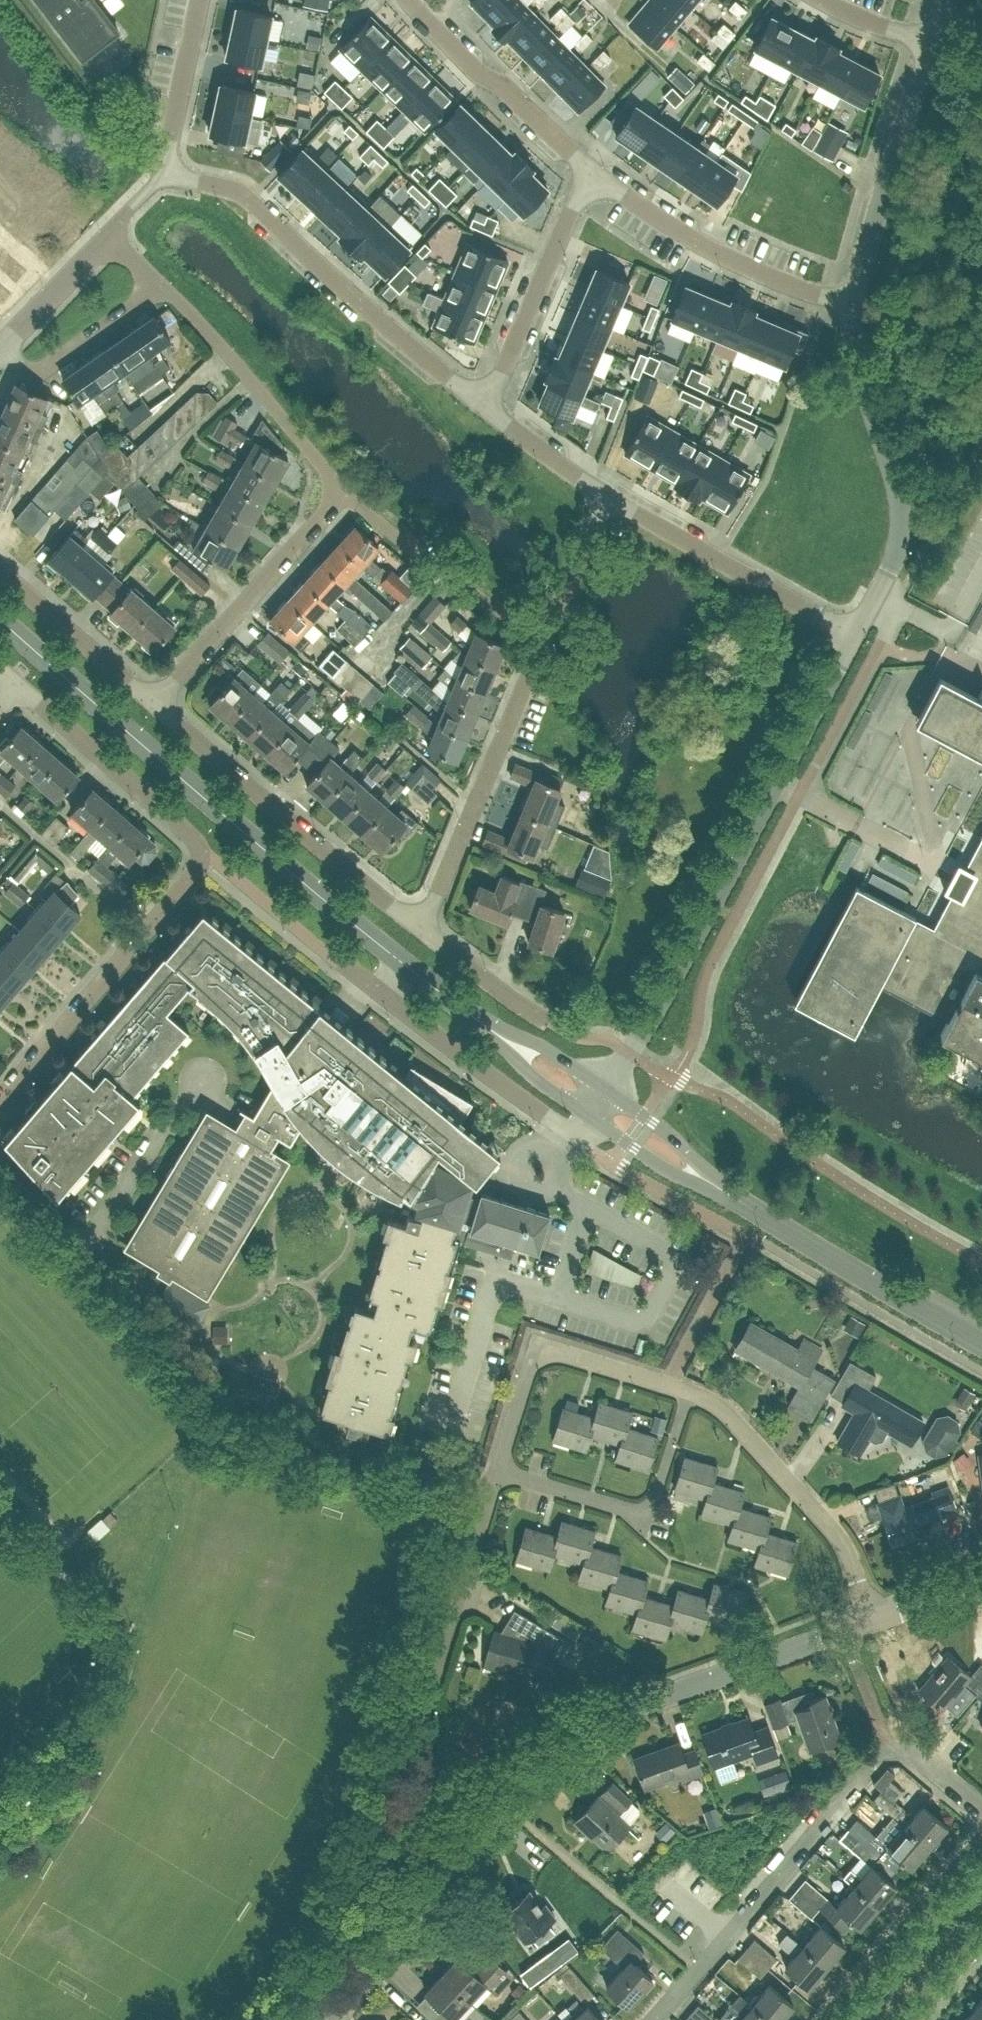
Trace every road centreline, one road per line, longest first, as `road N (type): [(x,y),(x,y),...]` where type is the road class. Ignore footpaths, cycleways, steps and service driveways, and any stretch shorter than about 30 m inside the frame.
road 1 (tertiary): [(401,960),(0,620)]
road 2 (unclassified): [(604,1087),(854,636)]
road 3 (unclassified): [(473,1831),(557,1748),(629,1710),(870,1622)]
road 4 (residential): [(489,407),(238,191),(165,166)]
road 5 (residential): [(473,1831),(436,1791),(419,1733),(496,1470)]
road 6 (residential): [(656,2019),(870,1757),(887,1747)]
road 7 (unclassified): [(854,636),(896,554),(900,507),(851,347),(851,302)]
road 8 (residential): [(418,925),(150,704)]
road 9 (residential): [(0,1096),(195,871),(199,850)]
road 10 (residential): [(418,925),(544,636)]
road 11 (residential): [(691,1392),(727,1413),(840,1540),(870,1622)]
road 12 (residential): [(851,302),(705,246),(591,170)]
road 13 (residential): [(496,1470),(538,1344),(691,1392)]
road 14 (residential): [(496,1470),(650,1514),(691,1392)]
road 15 (residential): [(854,636),(603,496)]
road 16 (residential): [(150,704),(341,492)]
road 17 (residential): [(341,492),(163,282)]
road 18 (unclassified): [(851,302),(929,45)]
road 19 (residential): [(380,989),(573,1135),(586,1118)]
road 20 (residential): [(489,407),(591,170)]
road 21 (residential): [(544,636),(408,548),(341,492)]
road 22 (residential): [(17,681),(199,850)]
road 23 (residential): [(591,170),(480,73),(414,0)]
road 24 (tertiary): [(981,1348),(773,1219)]
road 25 (unclassified): [(320,2019),(473,1831)]
road 26 (tertiary): [(773,1219),(604,1087)]
road 27 (tertiary): [(586,1118),(671,1174),(773,1219)]
road 28 (residential): [(3,342),(30,371),(45,370),(163,282)]
road 29 (residential): [(150,704),(0,569)]
road 30 (residential): [(569,1035),(418,925)]
road 31 (unclassified): [(165,166),(200,0)]
road 32 (residential): [(544,636),(603,496)]
road 33 (residential): [(603,496),(489,407)]
road 34 (tertiary): [(484,1023),(586,1118)]
road 35 (tertiary): [(604,1087),(484,1023)]
road 36 (unclassified): [(15,329),(109,231)]

